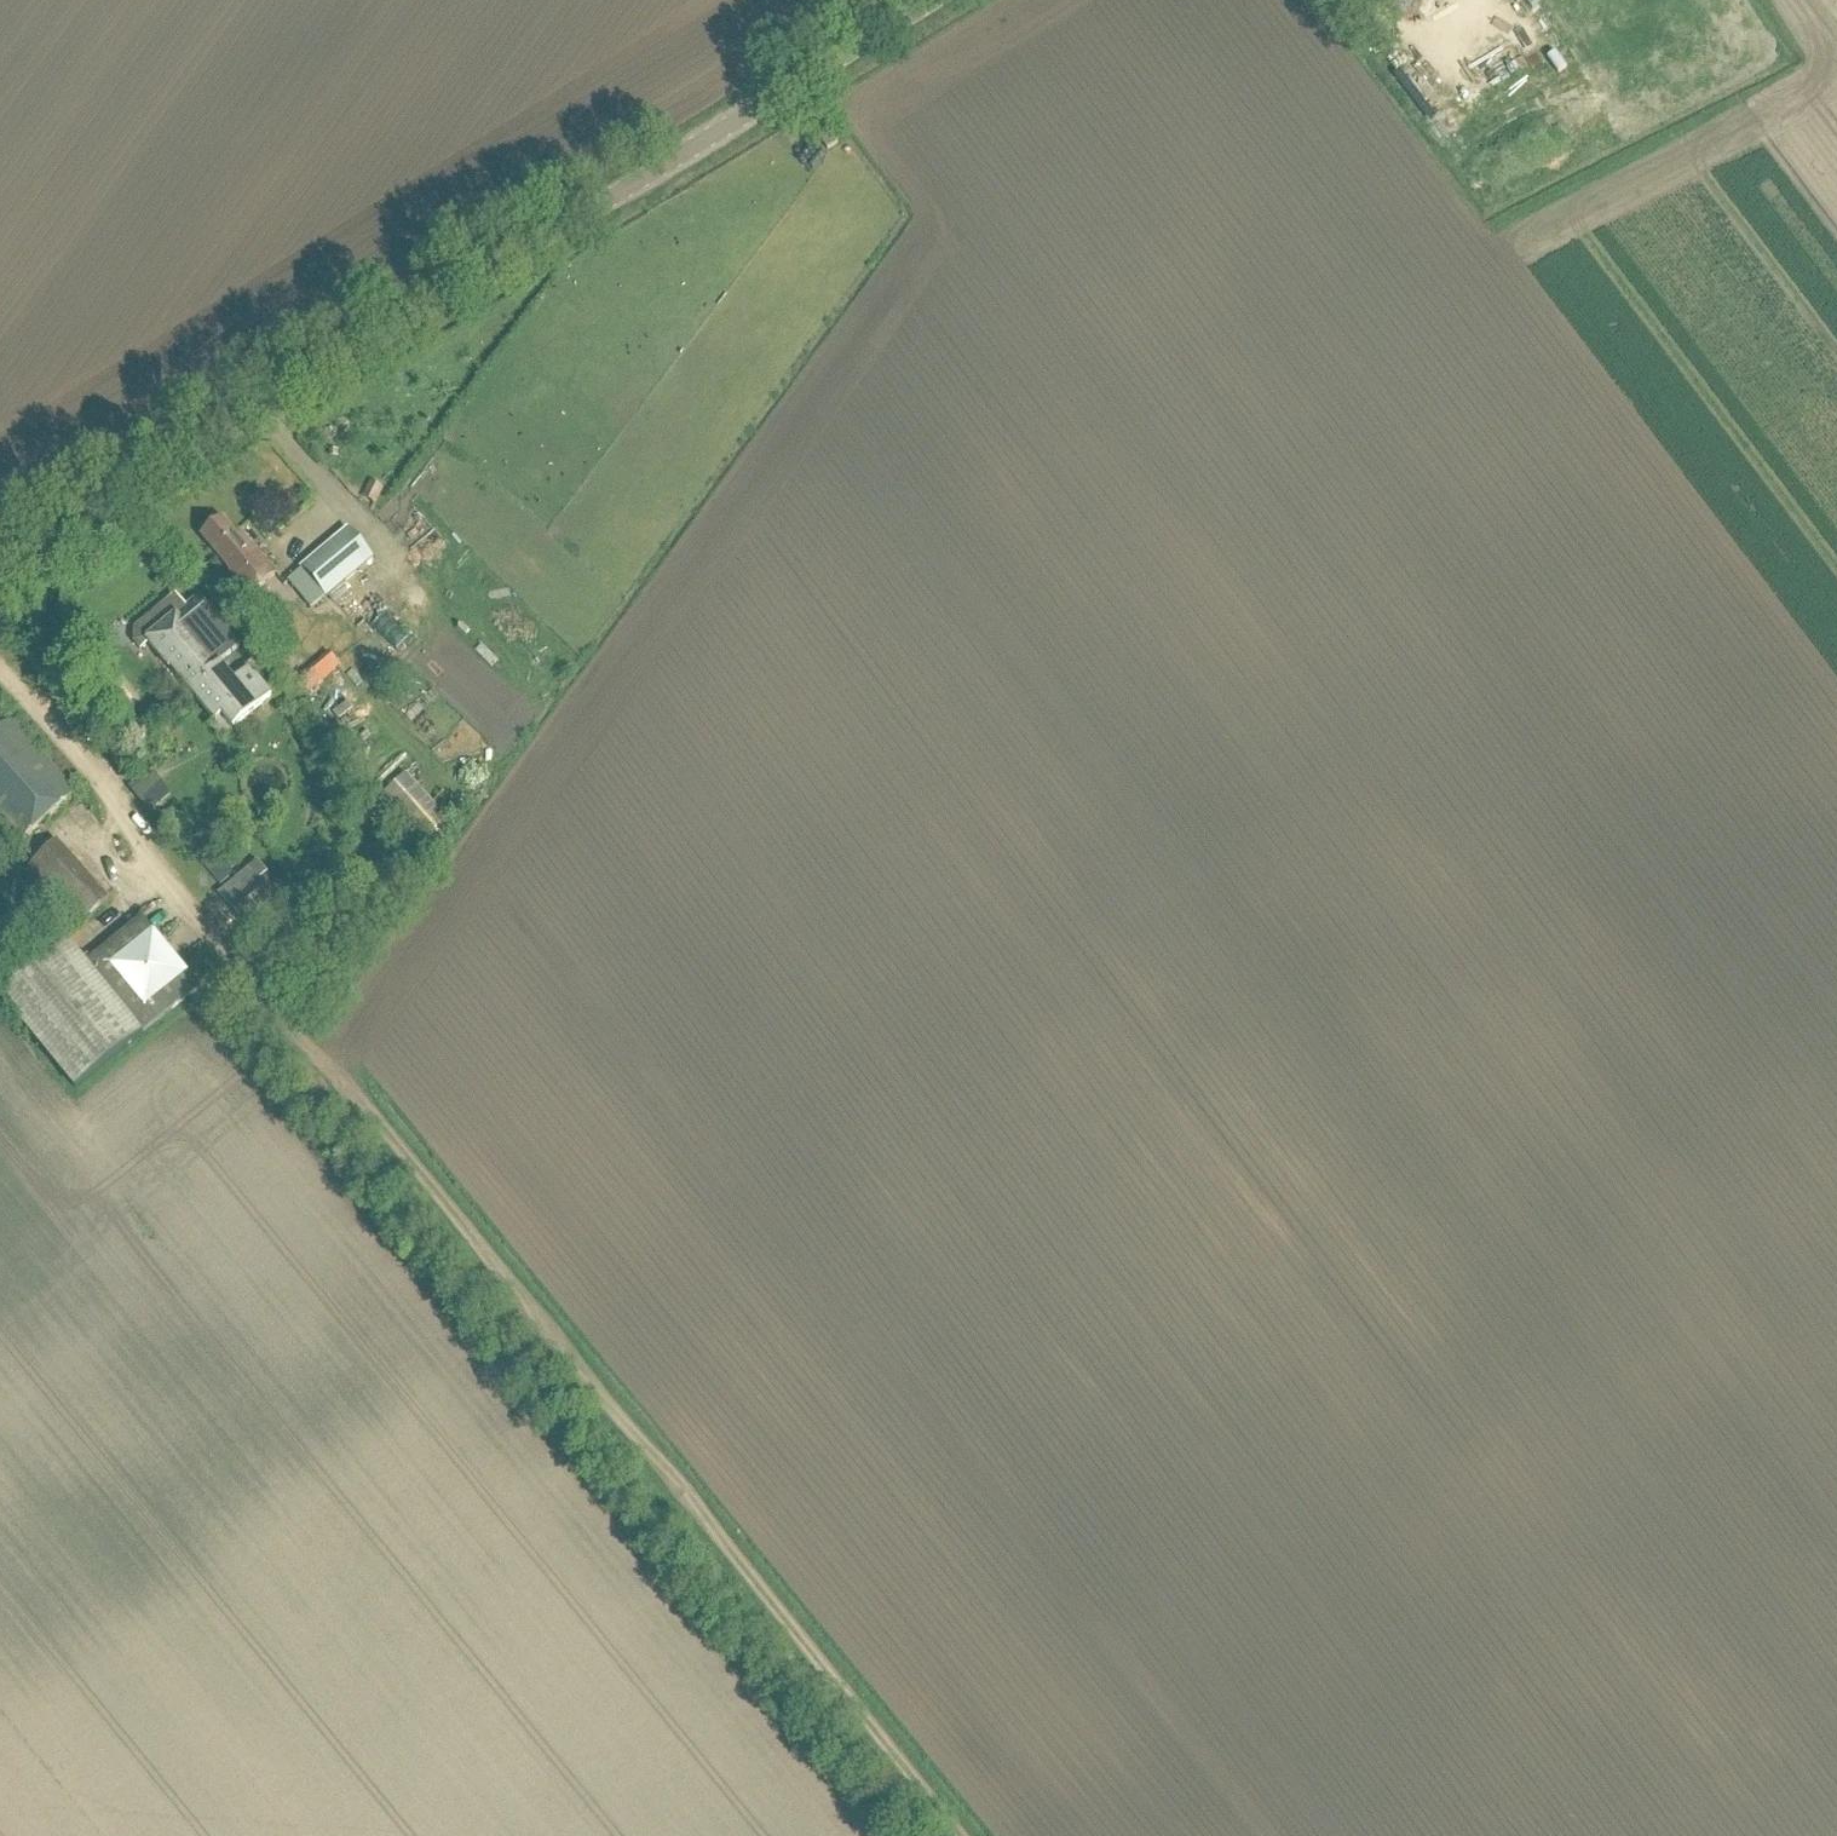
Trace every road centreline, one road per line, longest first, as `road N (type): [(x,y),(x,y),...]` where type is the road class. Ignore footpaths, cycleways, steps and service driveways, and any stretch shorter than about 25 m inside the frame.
road 1 (track): [(960,1835),(425,1180),(206,926)]
road 2 (tertiary): [(0,580),(939,0)]

